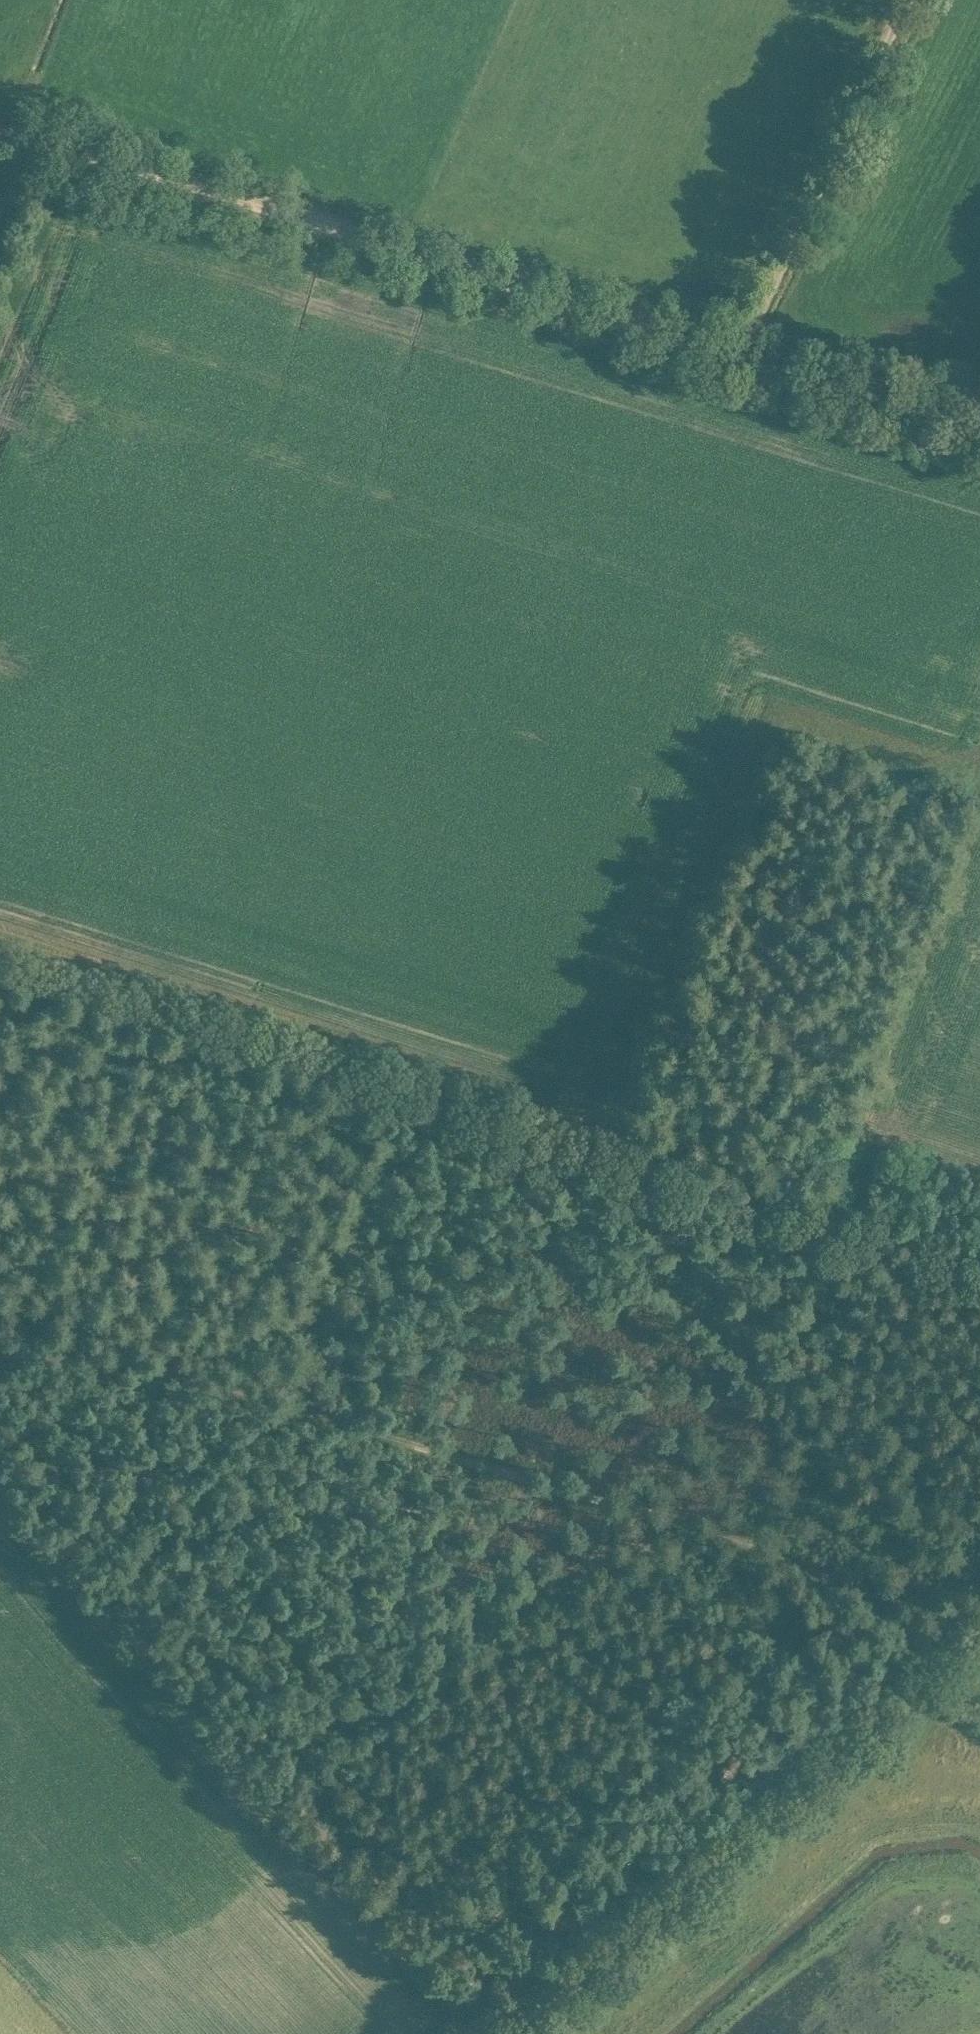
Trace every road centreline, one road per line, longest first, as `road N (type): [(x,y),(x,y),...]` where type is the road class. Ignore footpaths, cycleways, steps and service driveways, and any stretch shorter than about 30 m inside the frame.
road 1 (unclassified): [(740,353),(0,126)]

